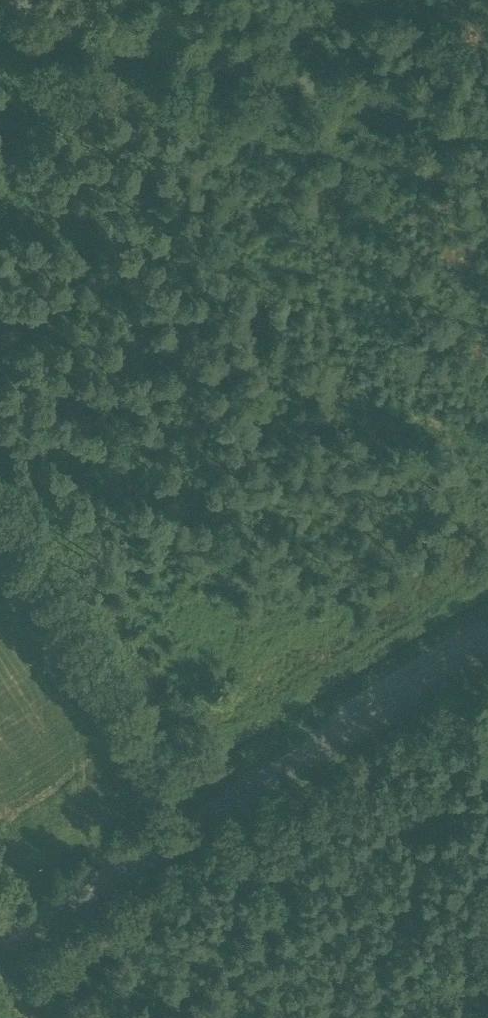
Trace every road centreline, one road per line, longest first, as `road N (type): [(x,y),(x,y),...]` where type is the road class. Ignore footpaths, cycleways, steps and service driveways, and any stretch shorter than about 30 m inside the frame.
road 1 (tertiary): [(0,942),(487,641)]
road 2 (tertiary): [(24,0),(74,28),(487,129)]

